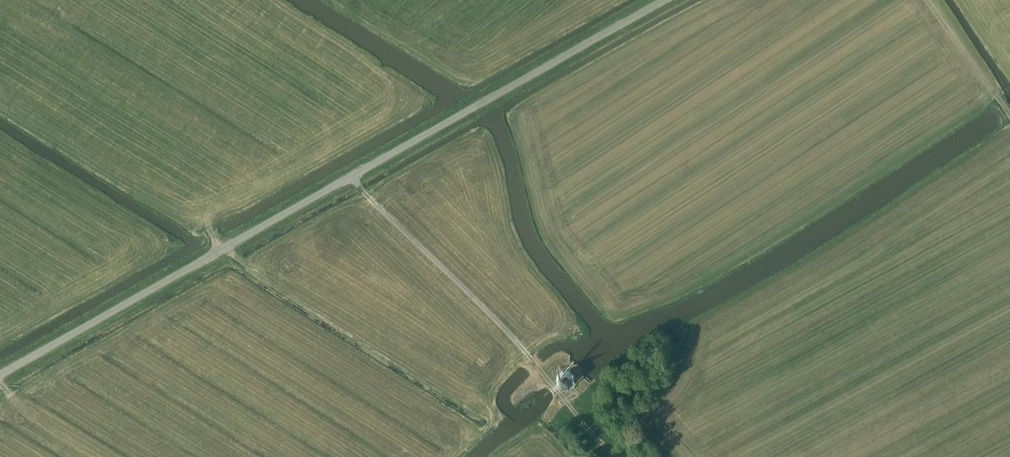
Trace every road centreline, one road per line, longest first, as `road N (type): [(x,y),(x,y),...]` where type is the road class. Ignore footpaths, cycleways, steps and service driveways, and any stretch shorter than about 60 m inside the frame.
road 1 (unclassified): [(0,377),(675,0)]
road 2 (track): [(353,174),(620,456)]

